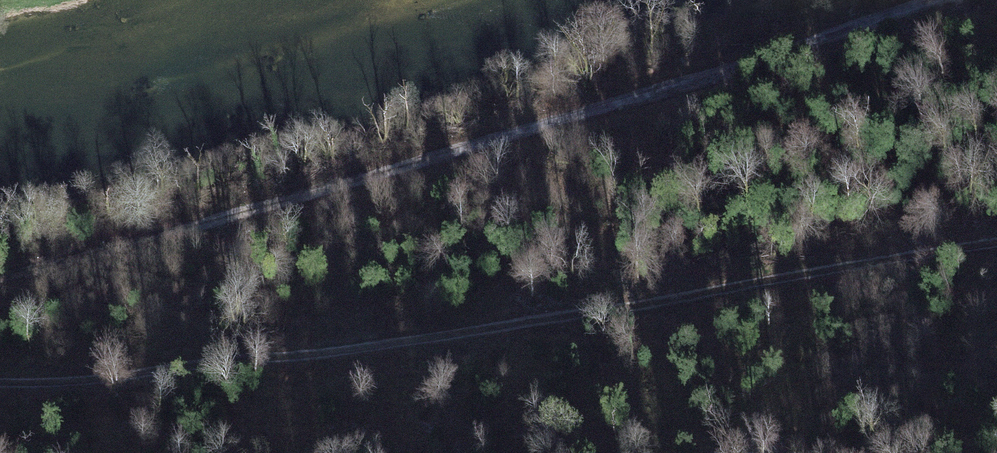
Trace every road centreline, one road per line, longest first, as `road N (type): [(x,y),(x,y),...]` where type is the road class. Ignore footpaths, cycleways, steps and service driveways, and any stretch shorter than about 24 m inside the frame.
road 1 (track): [(0,380),(347,348),(996,240)]
road 2 (track): [(0,274),(666,85),(927,0)]

